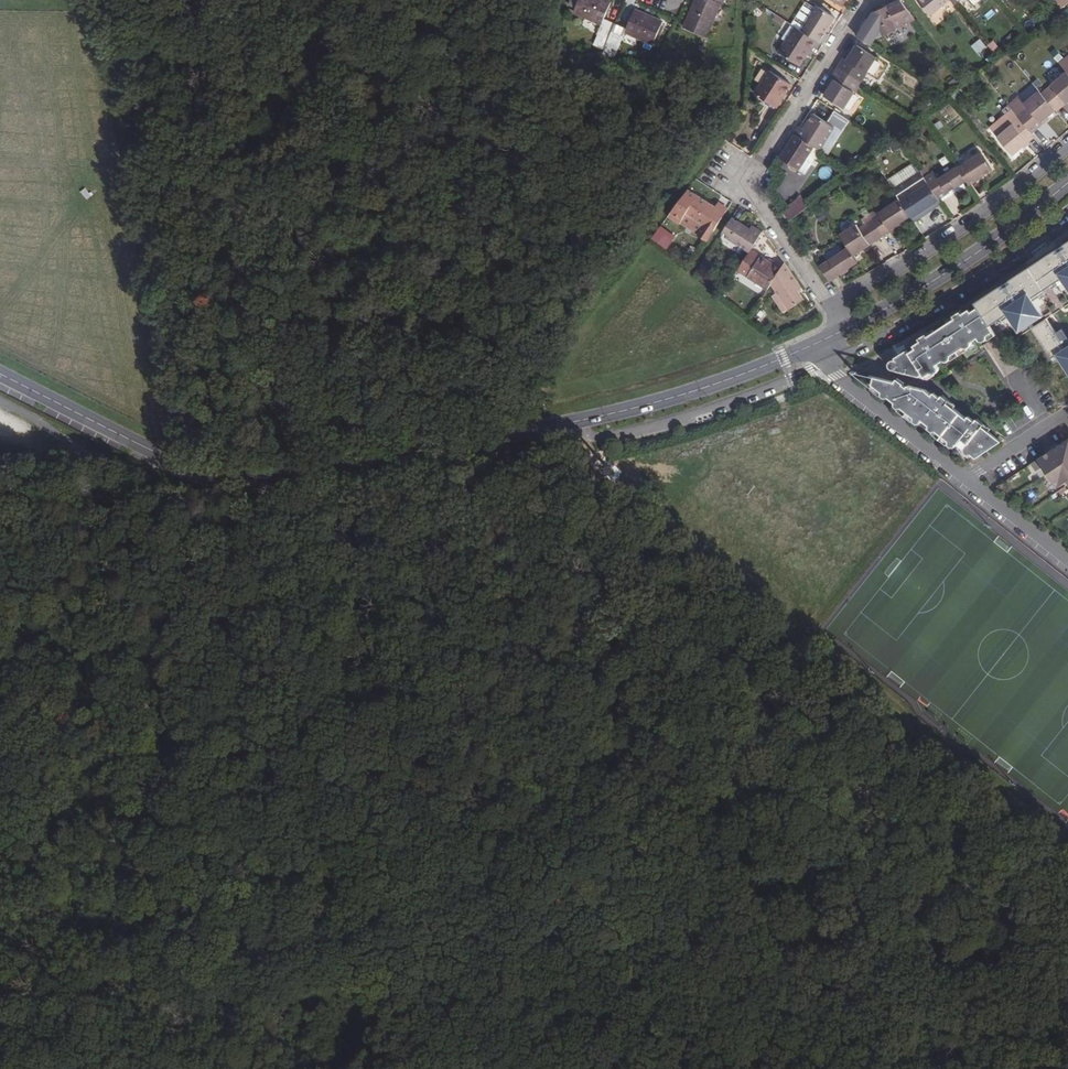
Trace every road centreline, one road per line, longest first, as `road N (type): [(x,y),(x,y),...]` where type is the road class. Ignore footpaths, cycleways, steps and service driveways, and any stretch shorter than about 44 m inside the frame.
road 1 (residential): [(0,374),(230,481),(453,452),(688,393),(811,346)]
road 2 (residential): [(877,0),(860,10),(745,184),(849,327)]
road 3 (residential): [(849,327),(966,260),(1067,183)]
road 4 (residential): [(811,346),(965,481)]
road 5 (residential): [(965,481),(1067,559)]
road 6 (residential): [(1067,415),(965,481)]

